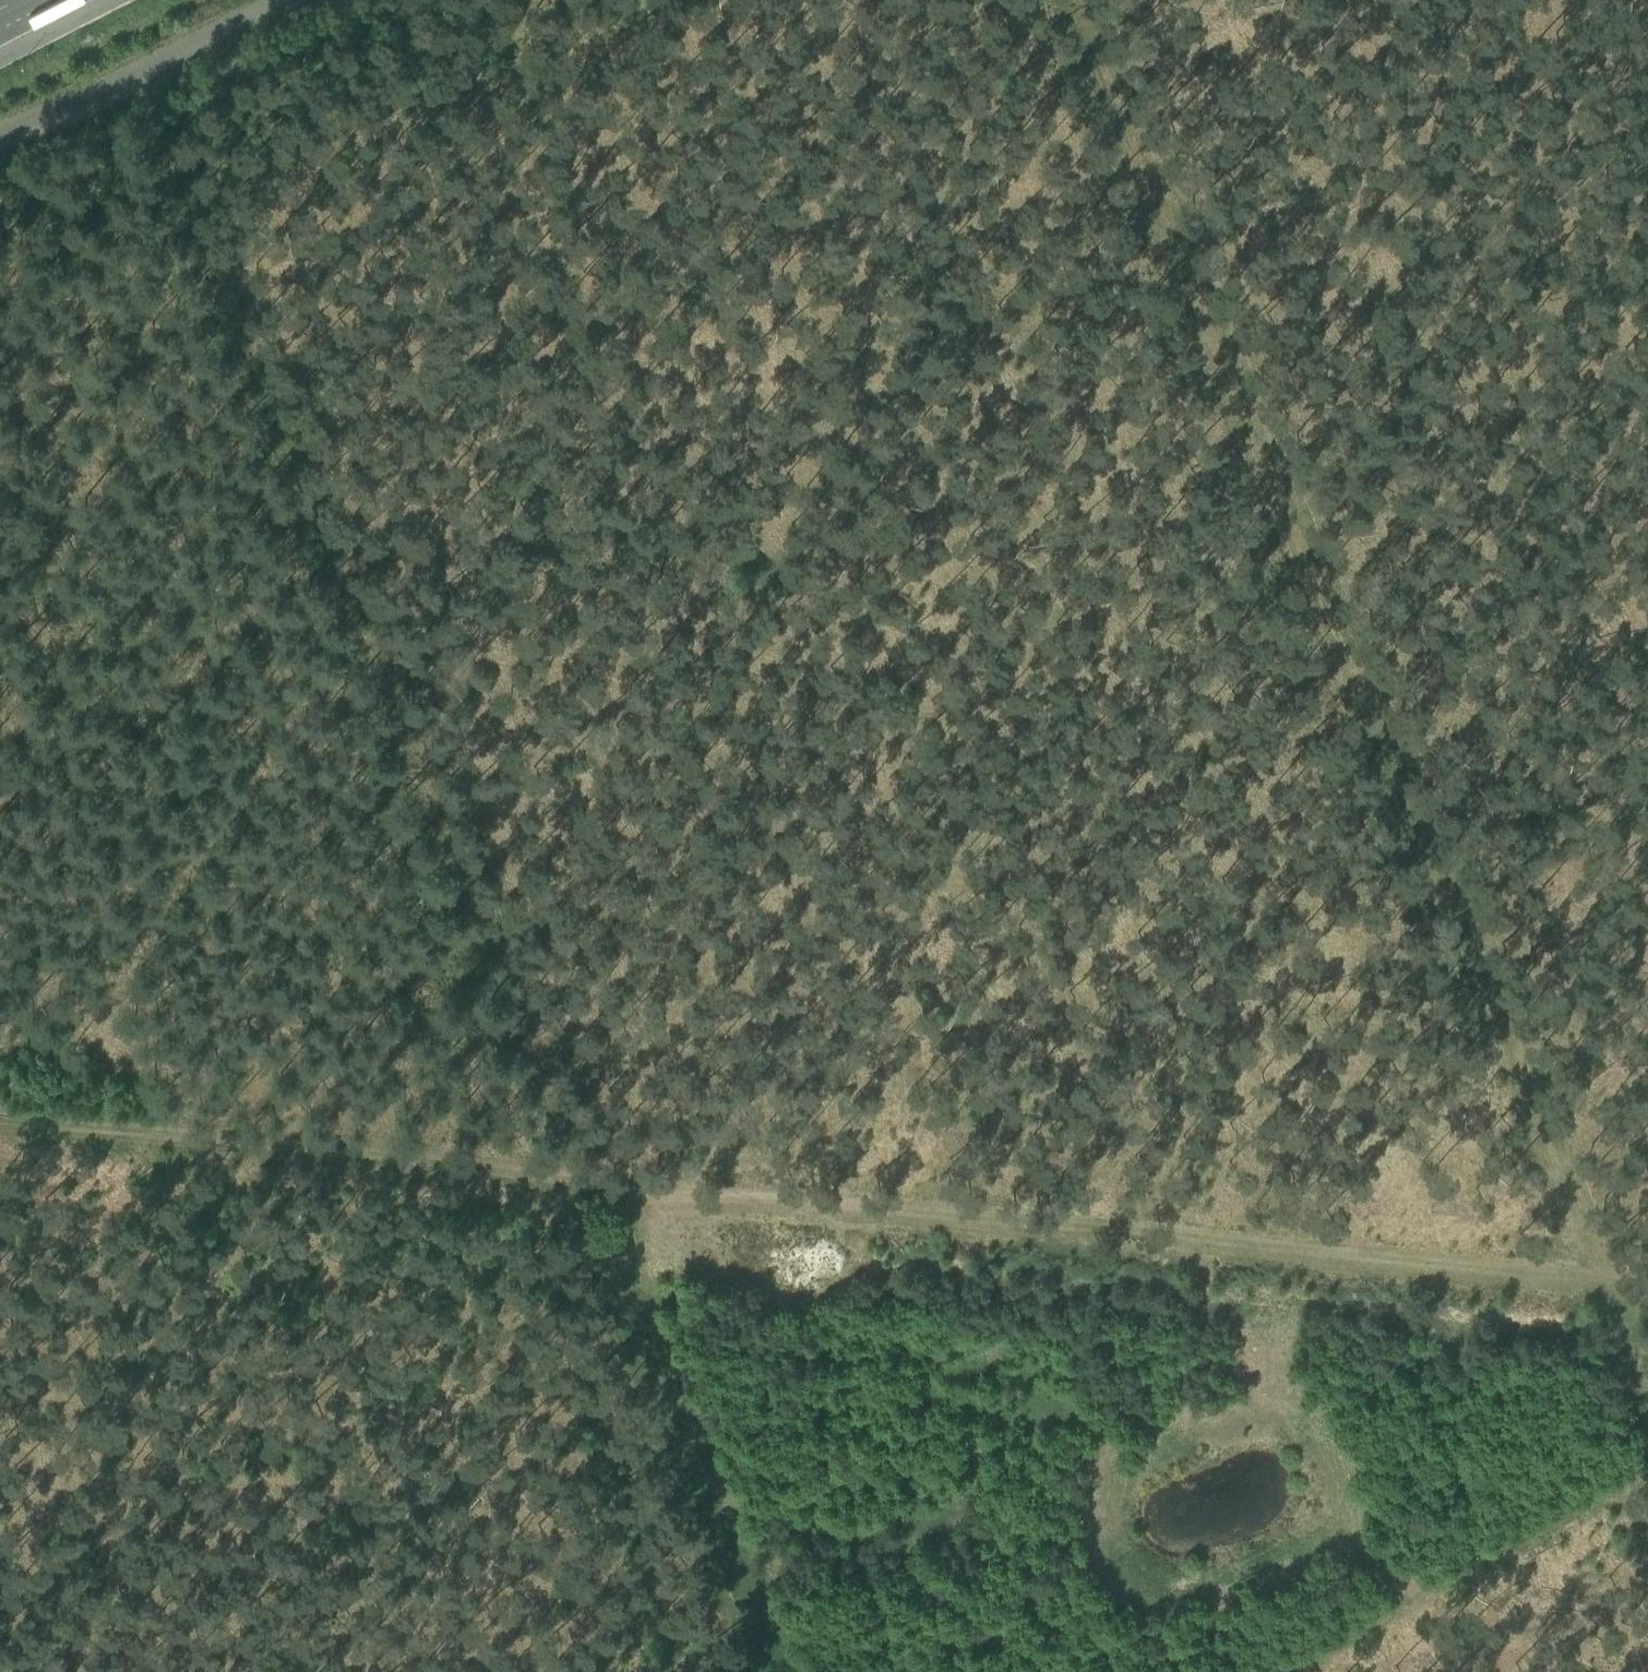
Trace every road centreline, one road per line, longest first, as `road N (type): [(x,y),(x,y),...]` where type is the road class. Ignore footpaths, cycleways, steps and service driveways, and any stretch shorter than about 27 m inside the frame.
road 1 (track): [(1647,1324),(0,1159)]

